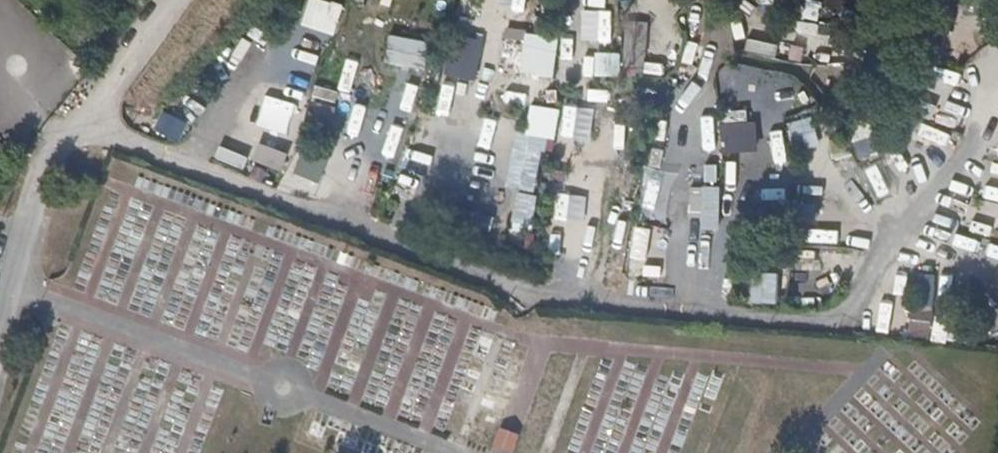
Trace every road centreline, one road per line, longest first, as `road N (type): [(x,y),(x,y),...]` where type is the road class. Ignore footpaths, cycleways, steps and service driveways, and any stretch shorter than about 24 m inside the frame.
road 1 (residential): [(169,0),(57,157),(28,227),(0,335)]

